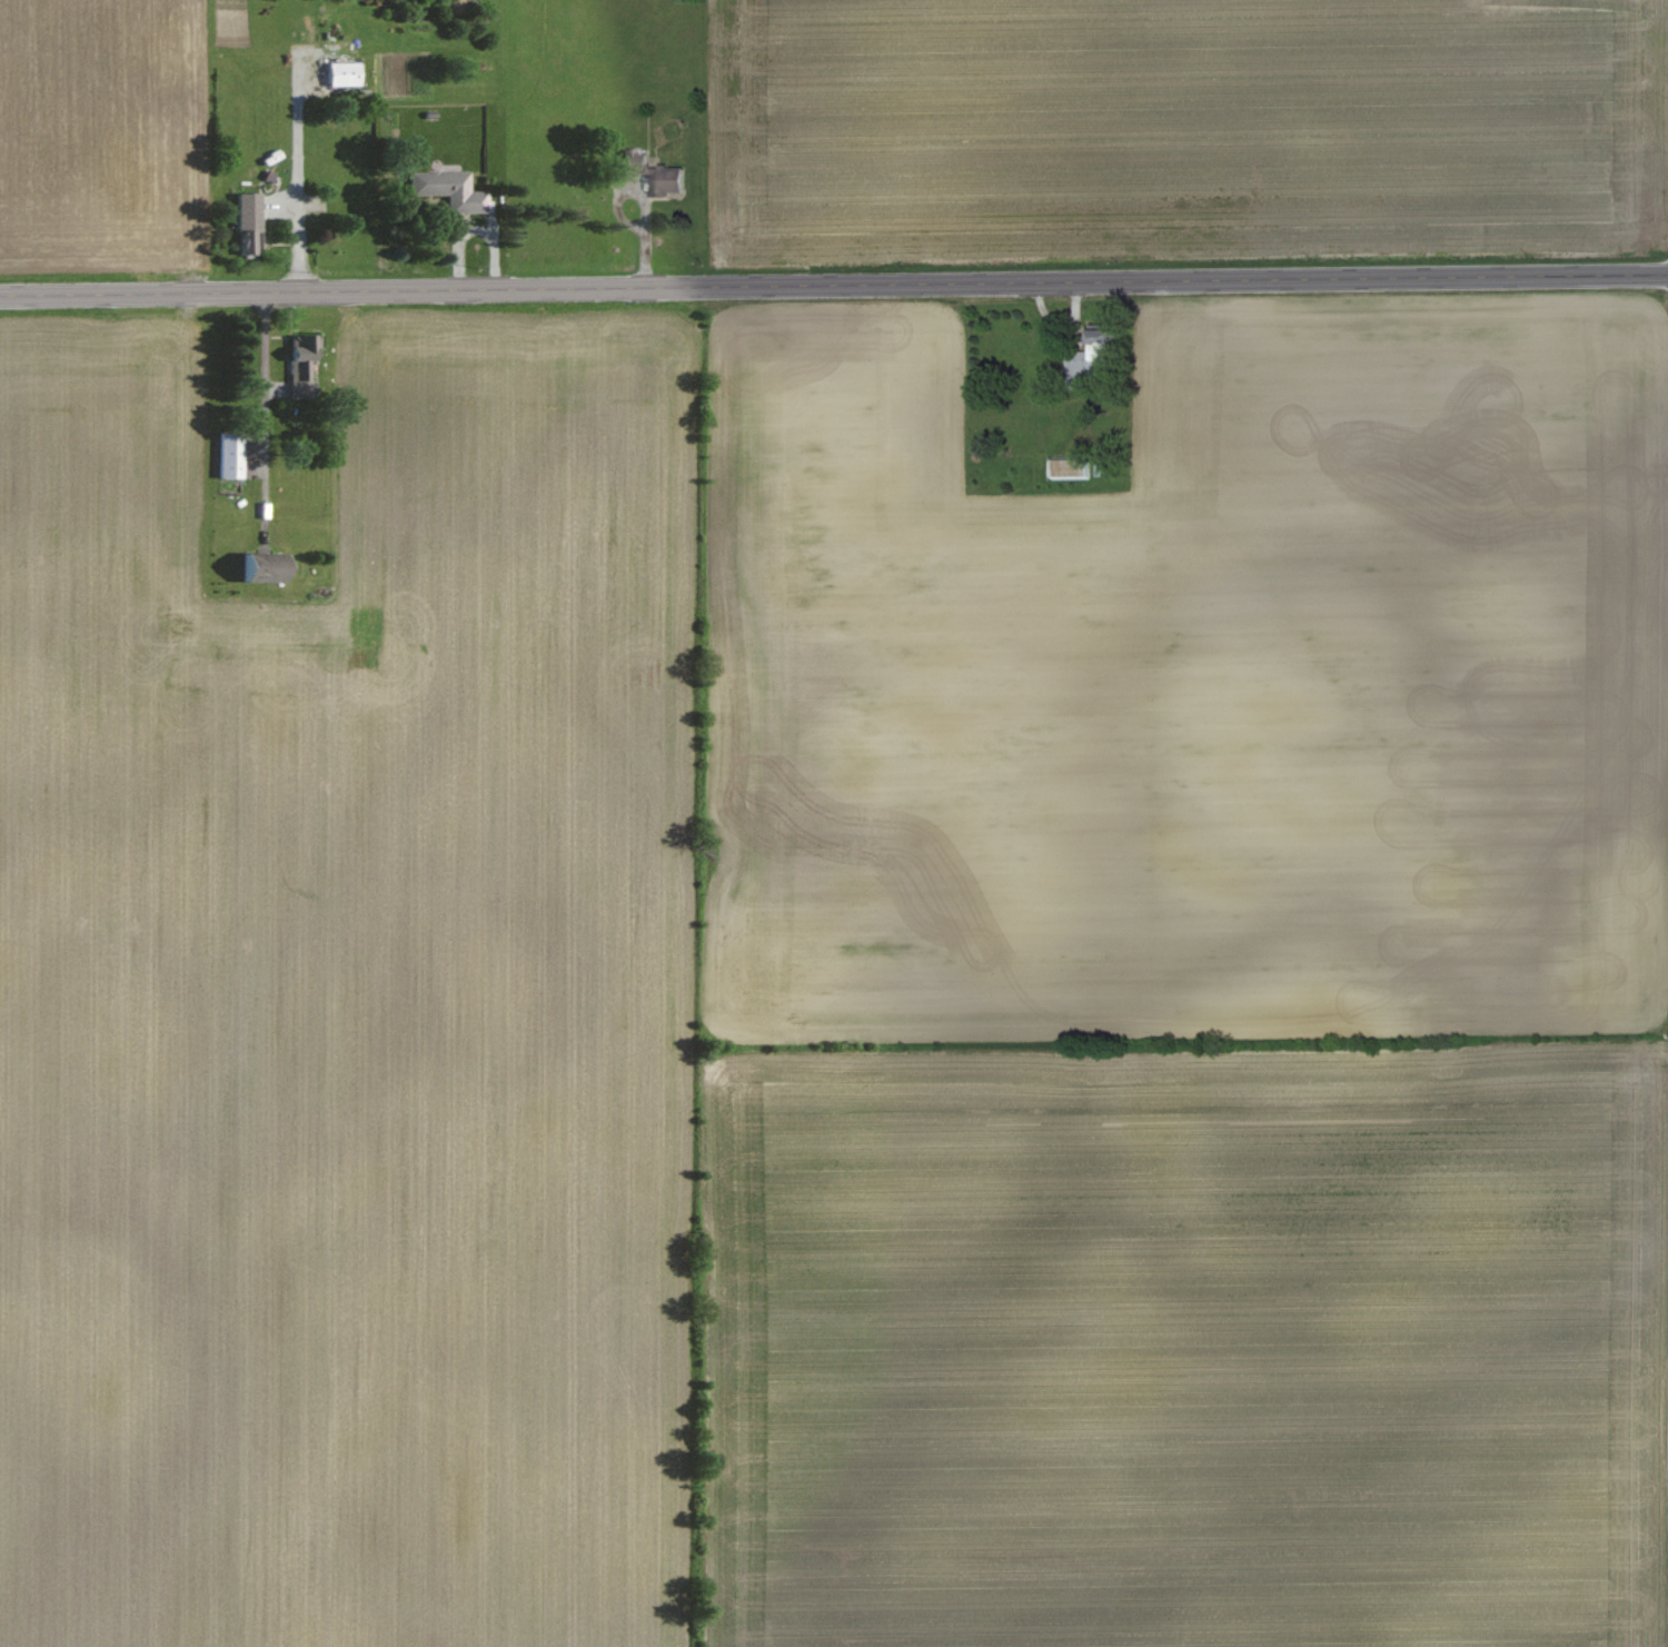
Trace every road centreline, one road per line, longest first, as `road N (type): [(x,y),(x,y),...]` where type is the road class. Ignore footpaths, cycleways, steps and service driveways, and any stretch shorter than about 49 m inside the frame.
road 1 (primary): [(0,297),(1667,273)]

